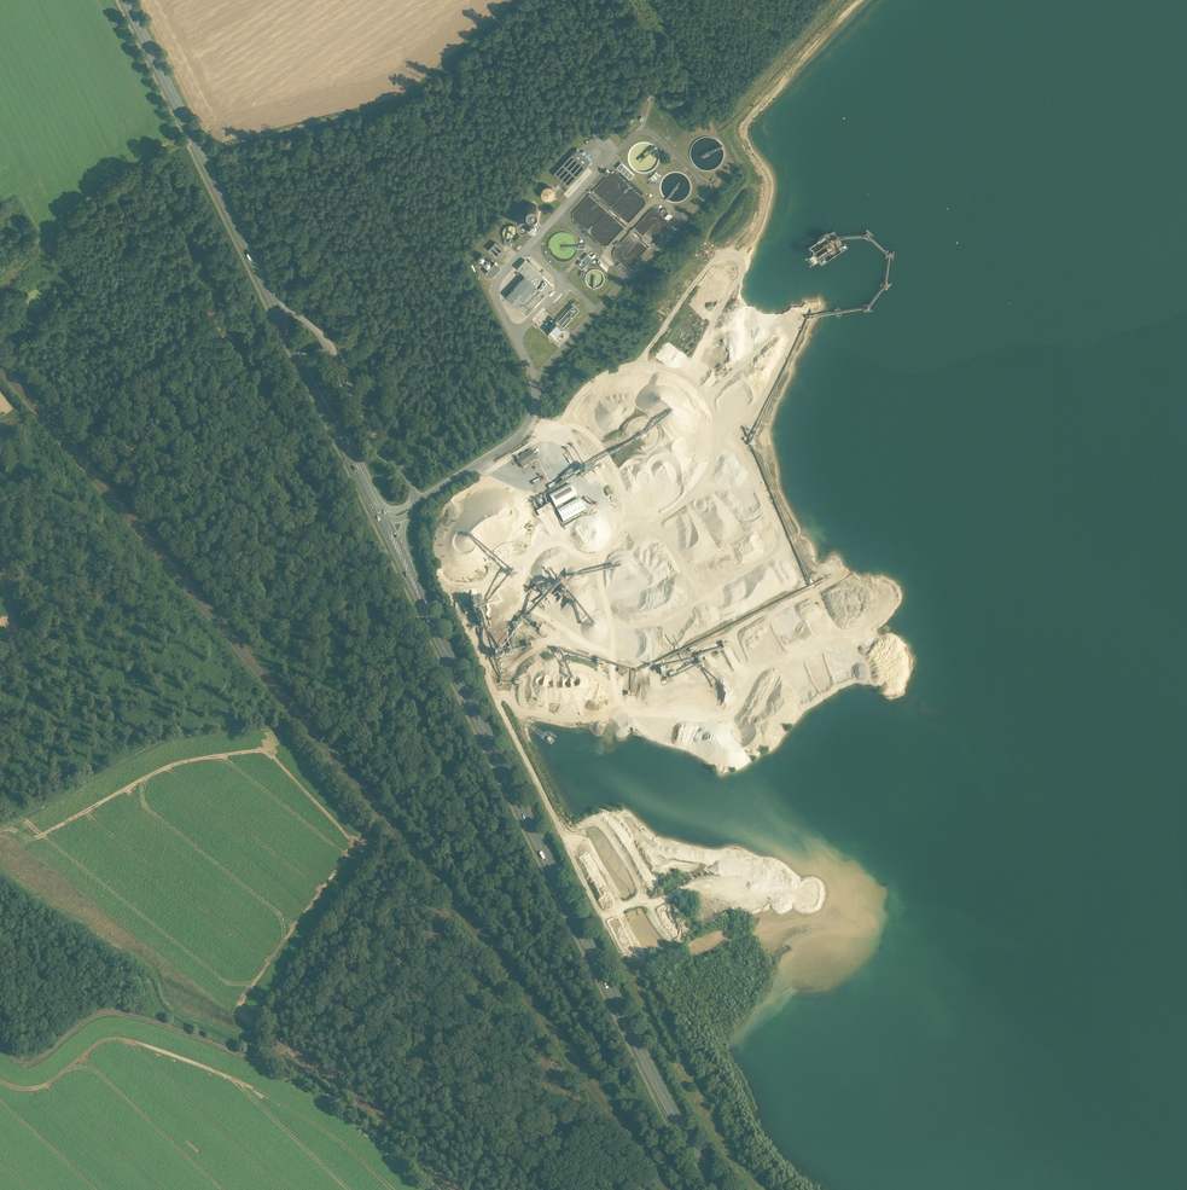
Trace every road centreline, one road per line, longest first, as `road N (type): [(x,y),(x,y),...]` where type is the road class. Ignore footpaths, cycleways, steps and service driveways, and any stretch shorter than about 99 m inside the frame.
road 1 (primary): [(128,0),(610,993),(673,1115),(724,1189)]
road 2 (track): [(513,0),(397,102),(194,157)]
road 3 (track): [(420,504),(398,468),(371,447),(322,337),(291,308),(281,312)]

